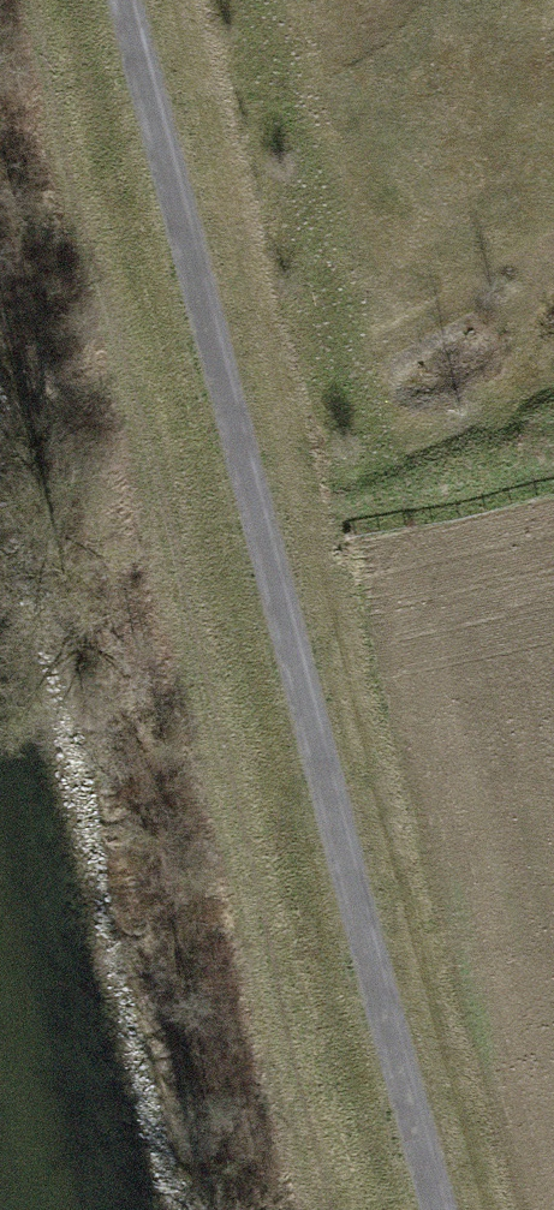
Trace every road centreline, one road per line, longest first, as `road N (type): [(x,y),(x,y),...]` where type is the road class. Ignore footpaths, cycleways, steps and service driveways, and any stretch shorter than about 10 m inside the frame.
road 1 (track): [(125,0),(445,1209)]
road 2 (track): [(1,0),(37,203),(186,677),(300,1209)]

